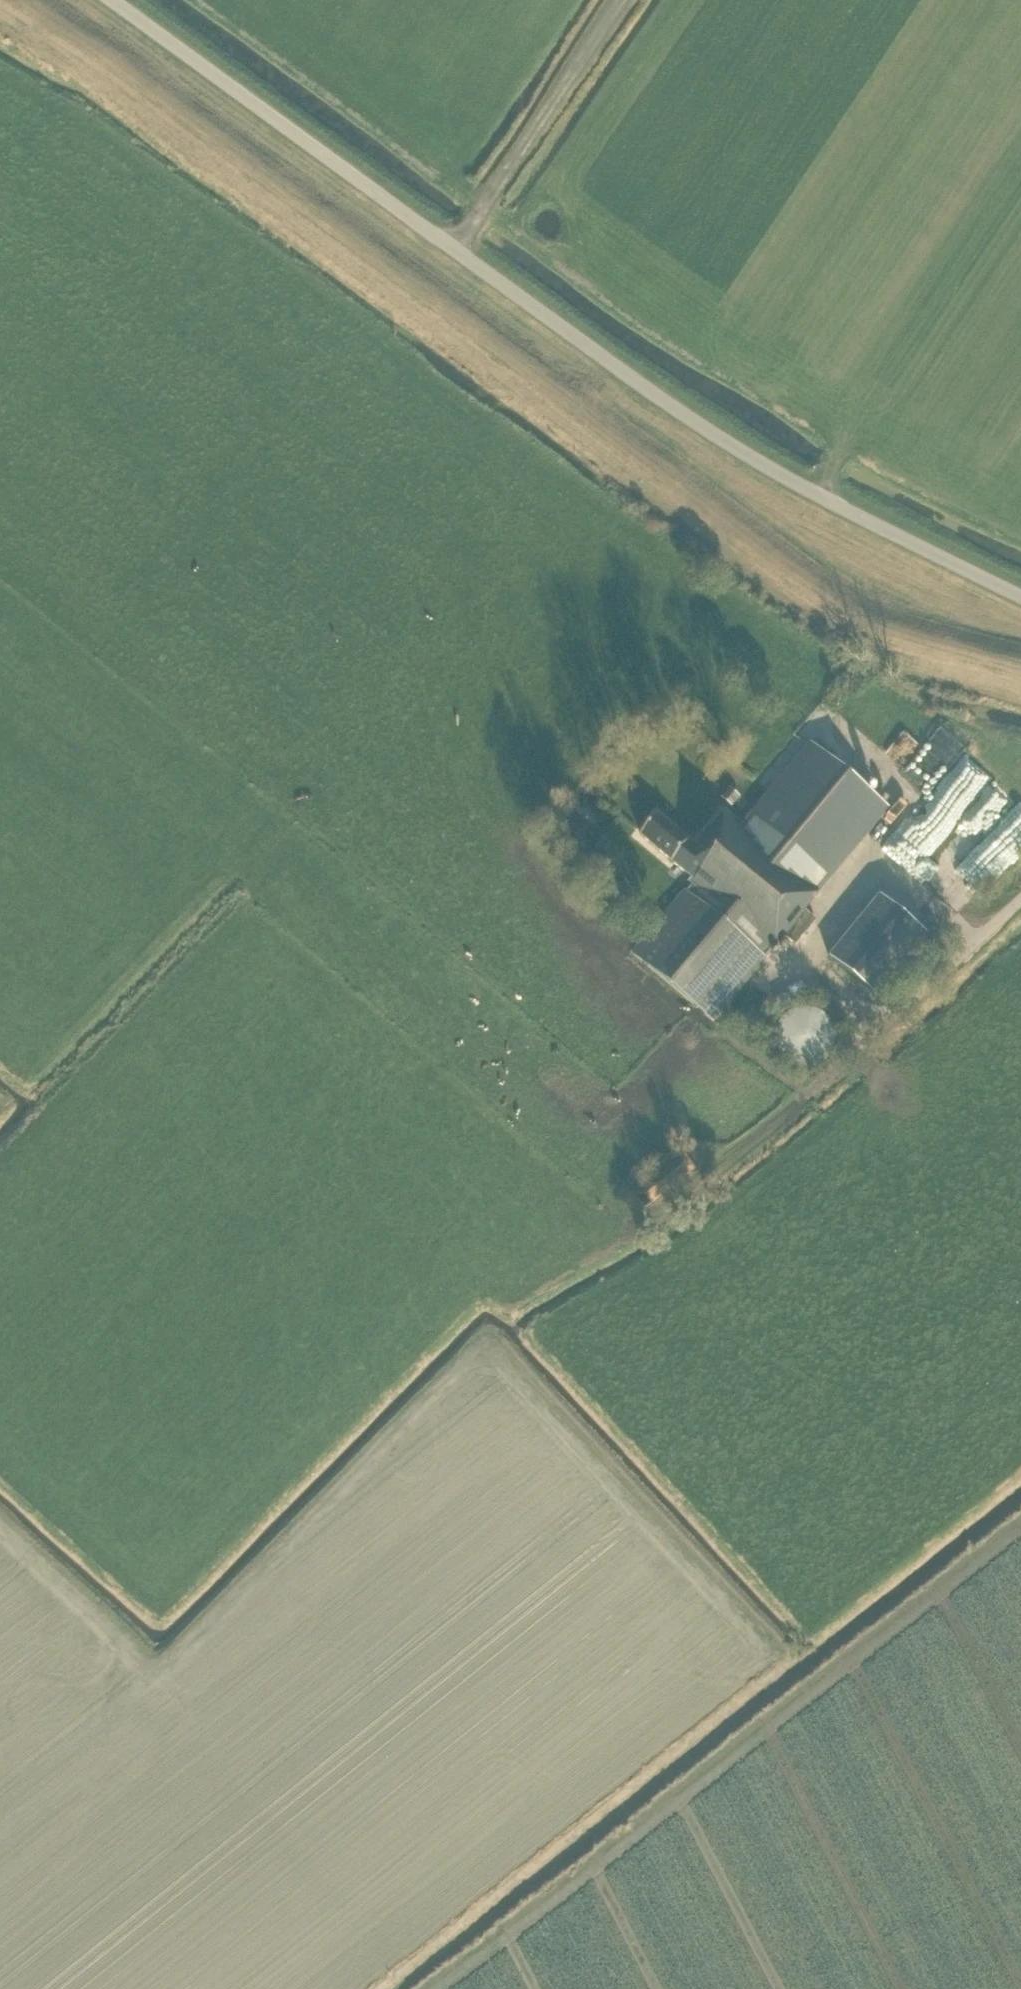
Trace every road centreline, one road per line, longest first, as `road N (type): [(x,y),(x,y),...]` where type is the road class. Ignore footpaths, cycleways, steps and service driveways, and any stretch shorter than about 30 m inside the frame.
road 1 (unclassified): [(1020,599),(727,446),(108,0)]

